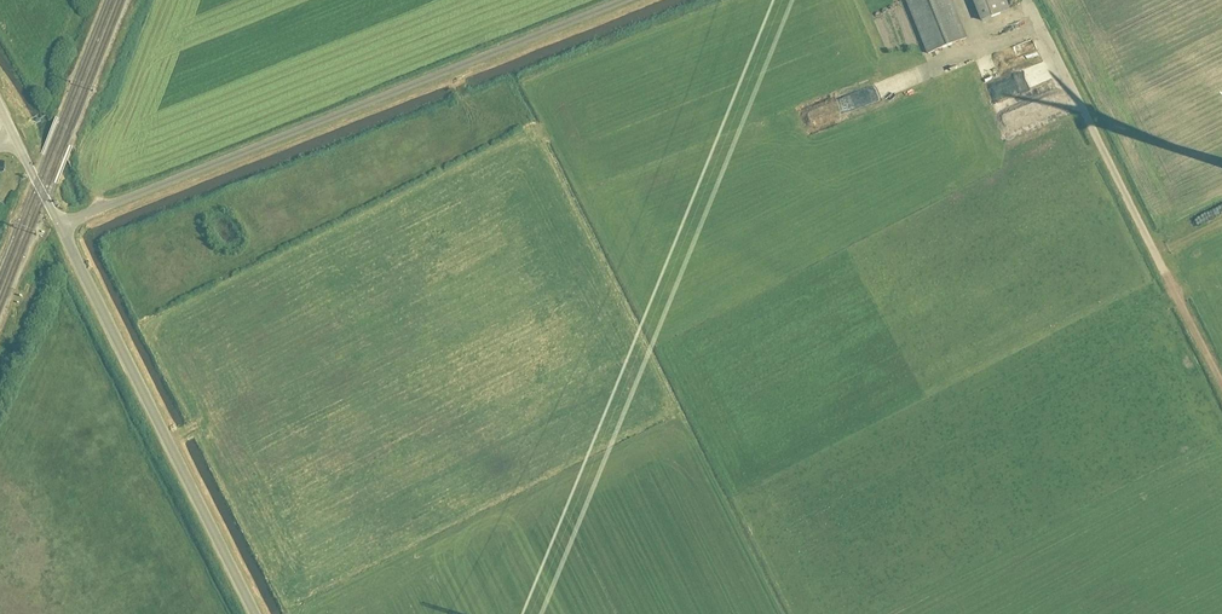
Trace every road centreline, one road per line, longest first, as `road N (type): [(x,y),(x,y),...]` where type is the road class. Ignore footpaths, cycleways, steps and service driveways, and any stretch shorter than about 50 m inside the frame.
road 1 (unclassified): [(57,225),(626,0)]
road 2 (unclassified): [(254,613),(57,225)]
road 3 (unclassified): [(1028,0),(1164,272)]
road 4 (track): [(1164,272),(1221,387)]

